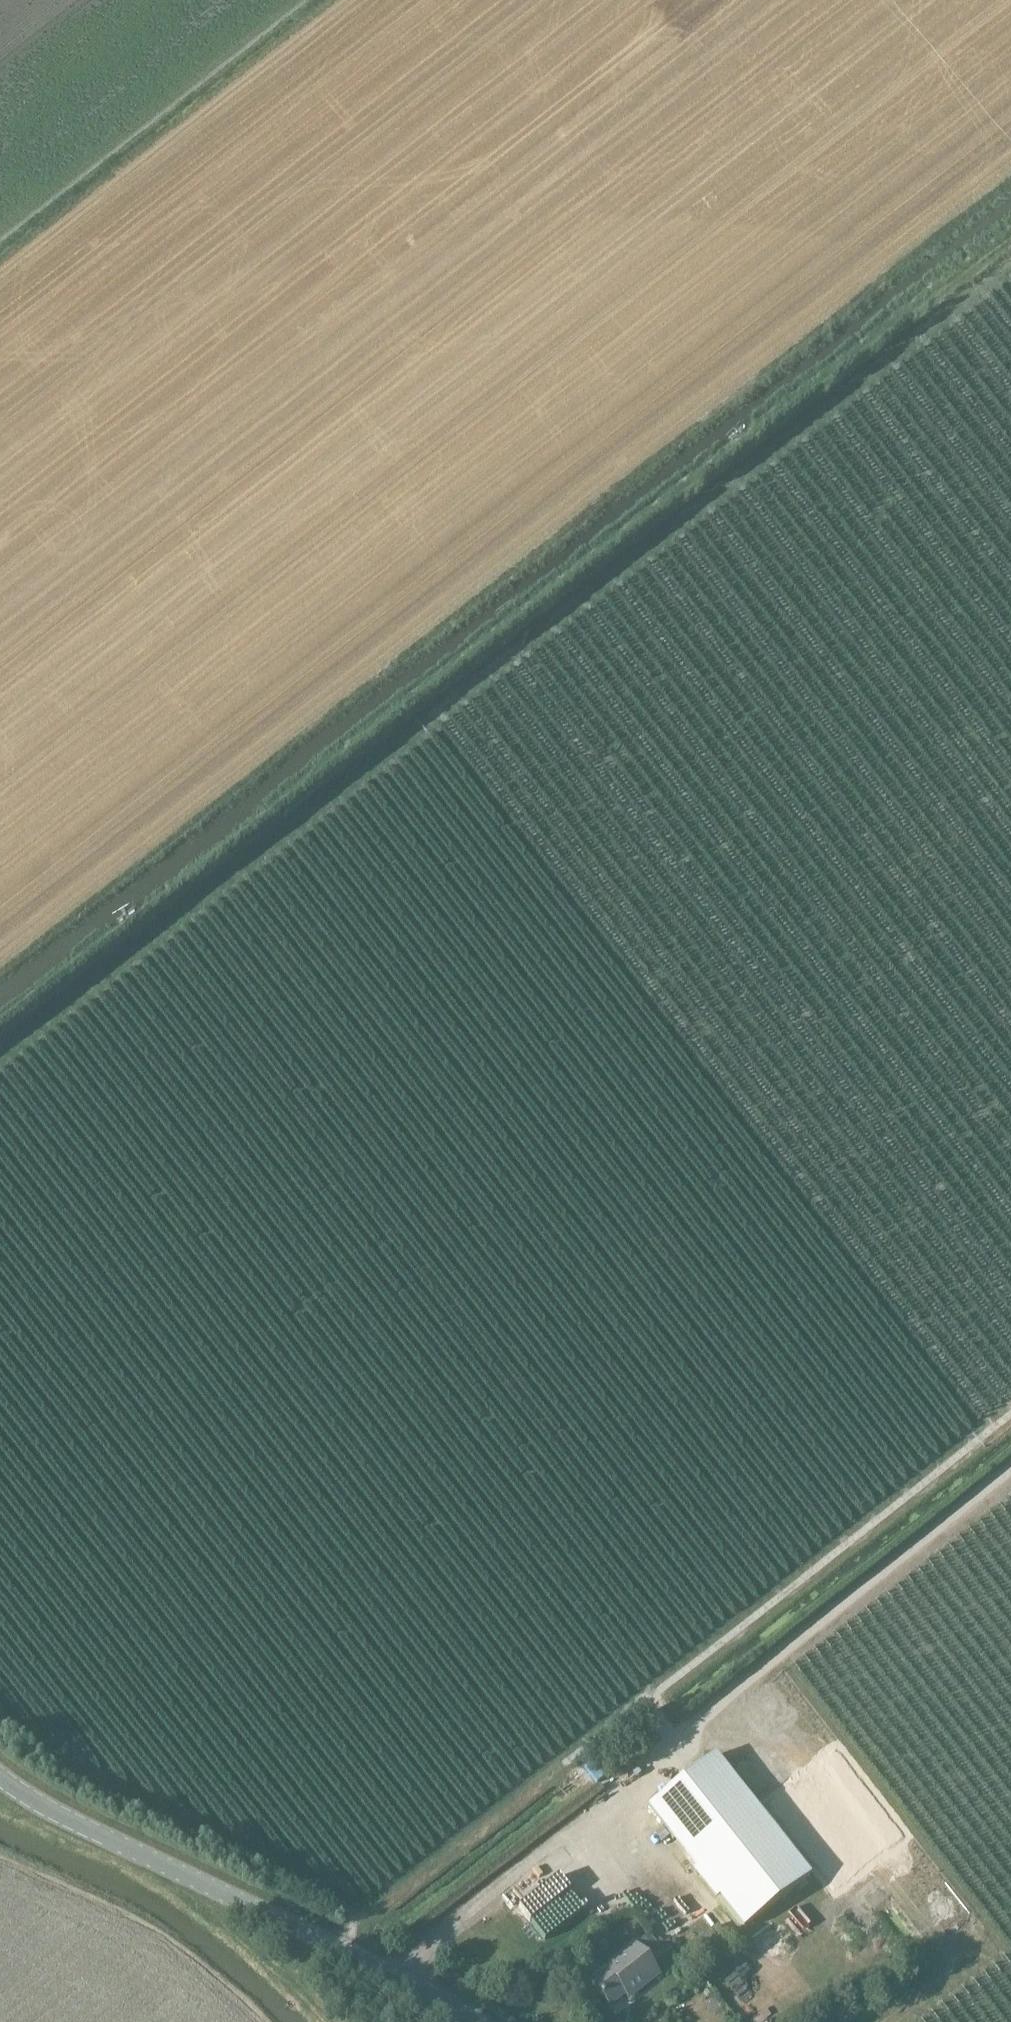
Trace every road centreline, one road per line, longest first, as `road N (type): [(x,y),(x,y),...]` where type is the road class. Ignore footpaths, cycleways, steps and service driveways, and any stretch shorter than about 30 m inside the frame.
road 1 (unclassified): [(458,2021),(393,1980),(36,1807),(0,1775)]

